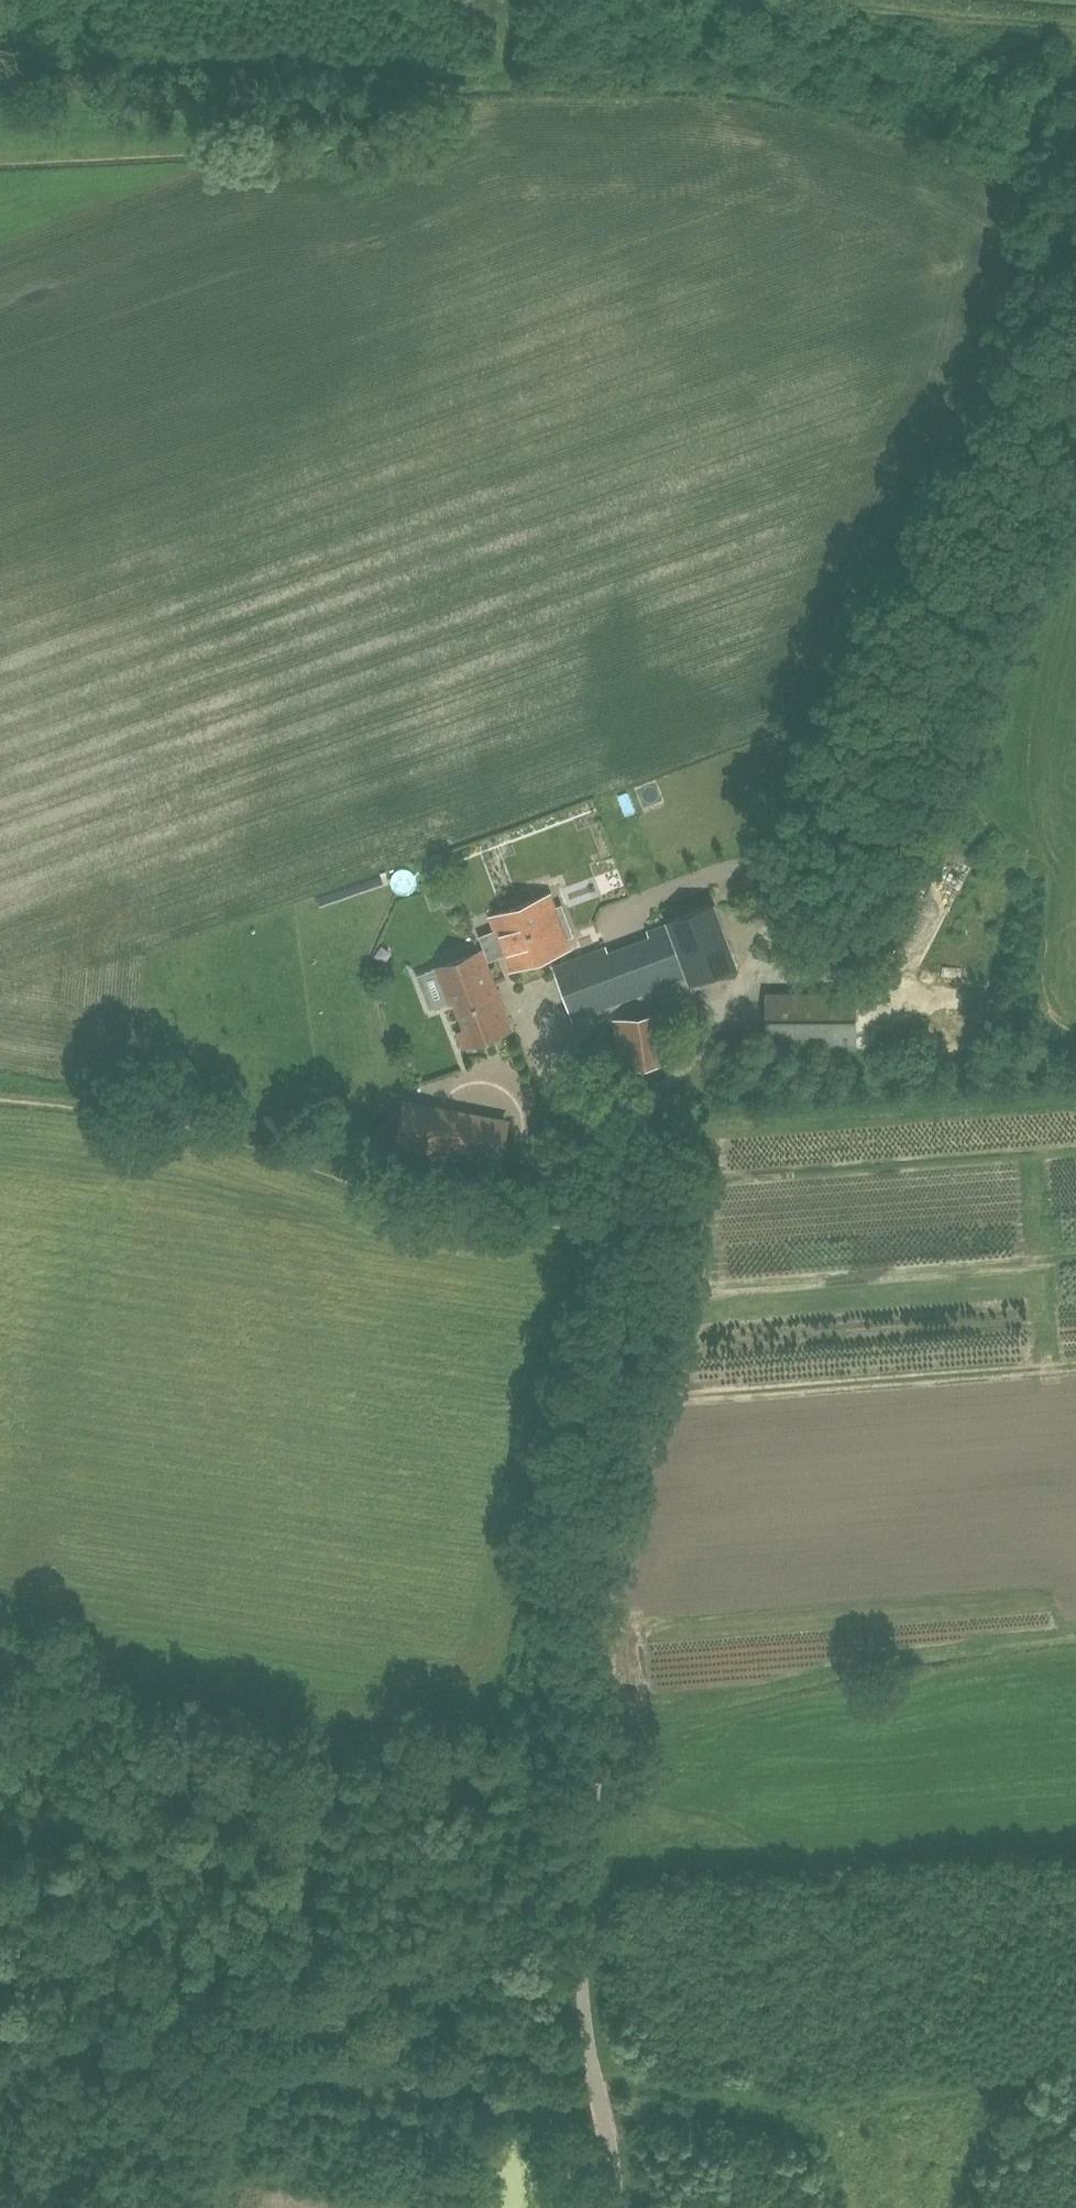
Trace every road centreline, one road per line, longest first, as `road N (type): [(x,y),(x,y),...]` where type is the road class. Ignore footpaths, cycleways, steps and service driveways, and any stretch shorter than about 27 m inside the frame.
road 1 (track): [(670,1083),(744,974),(965,509),(1075,334)]
road 2 (track): [(594,1742),(572,1592),(572,1528),(635,1301),(637,1244)]
road 3 (track): [(140,1108),(513,1180),(619,1179)]
road 4 (unclassified): [(621,2207),(583,1985),(594,1742)]
road 5 (track): [(670,1083),(1075,1065)]
road 6 (track): [(637,1244),(616,1153),(628,1122),(670,1083)]
road 7 (track): [(0,1098),(140,1108)]

